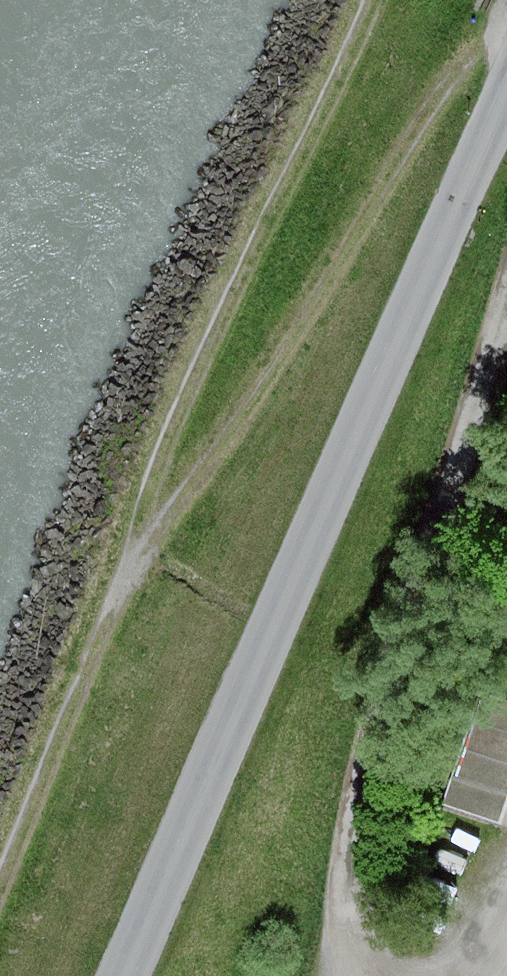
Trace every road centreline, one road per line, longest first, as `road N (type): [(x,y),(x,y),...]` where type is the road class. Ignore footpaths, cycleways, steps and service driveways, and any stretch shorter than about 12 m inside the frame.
road 1 (track): [(506,96),(130,975)]
road 2 (track): [(0,874),(369,0)]
road 3 (track): [(74,697),(461,71),(506,34)]

